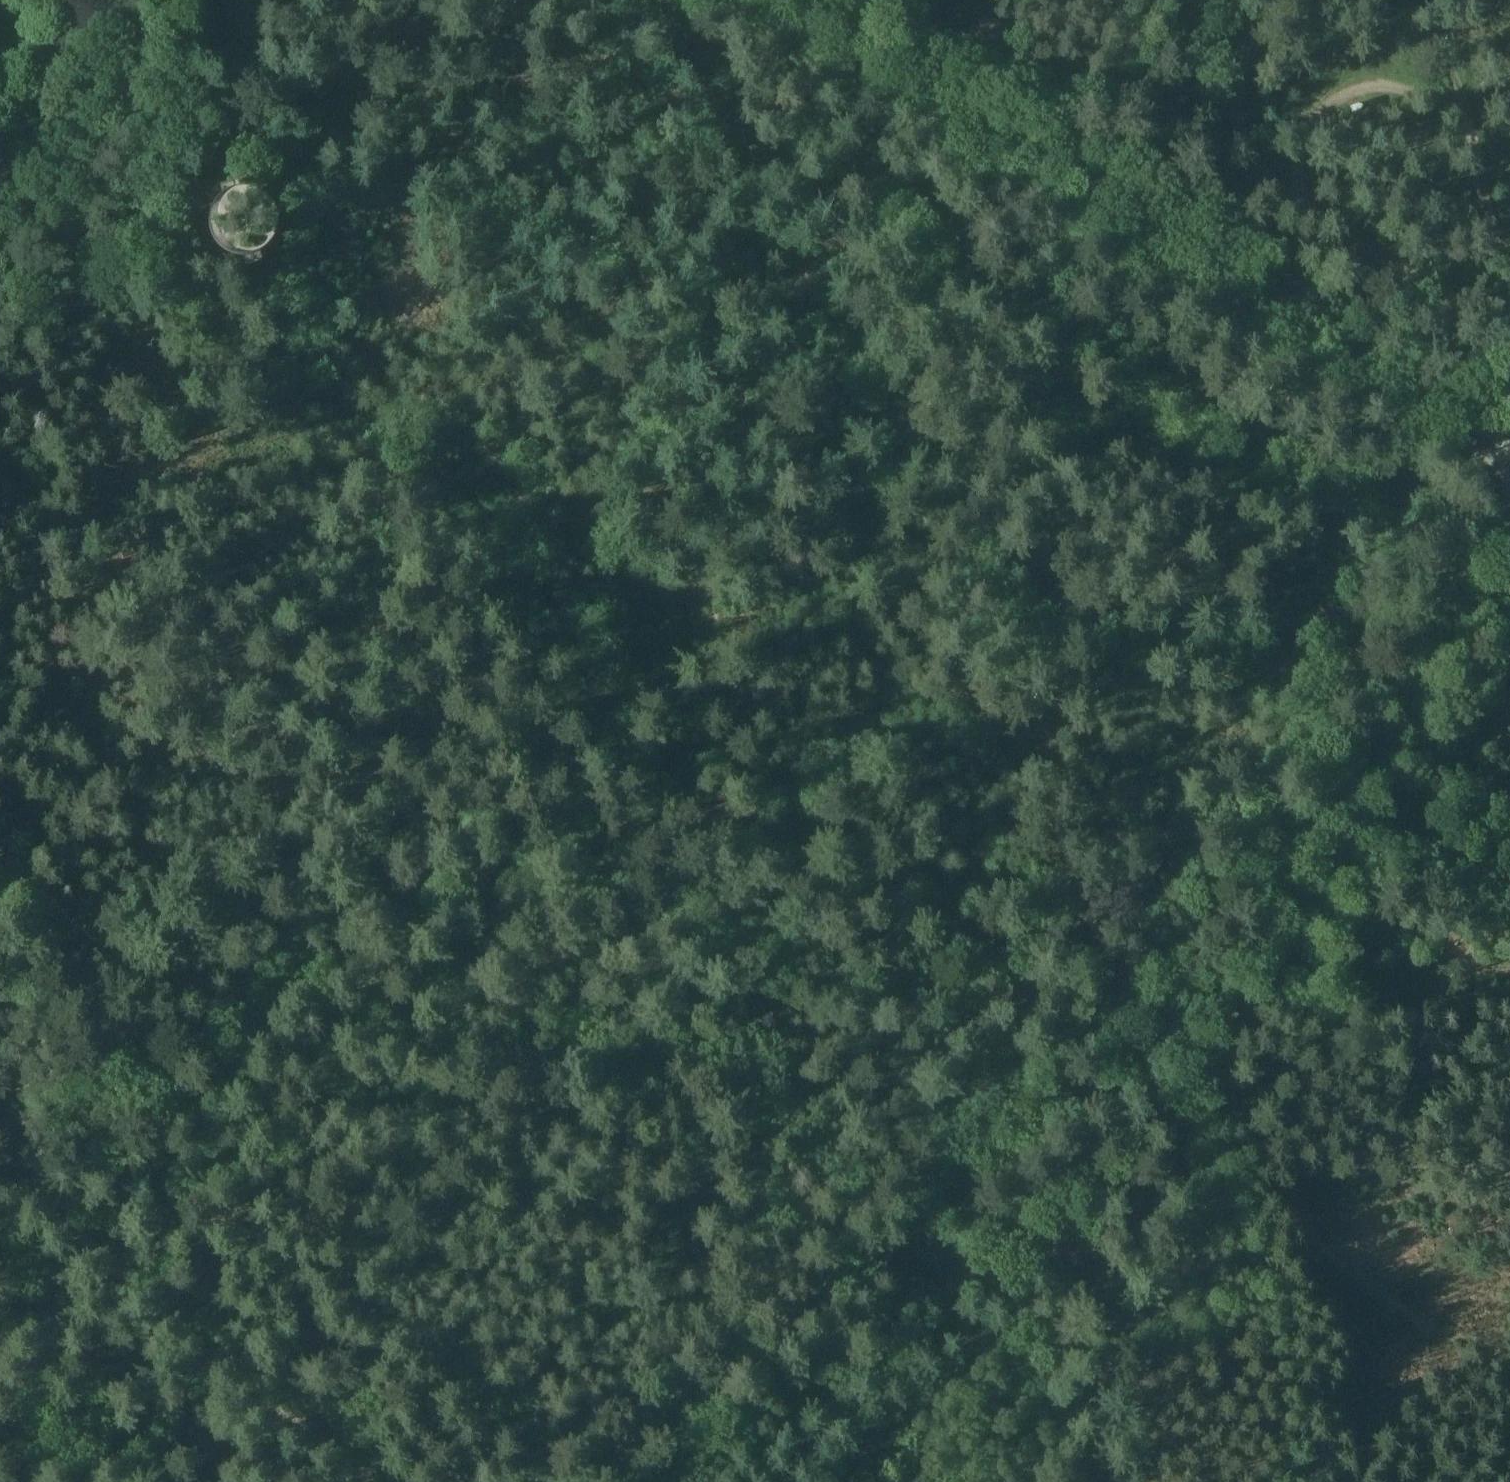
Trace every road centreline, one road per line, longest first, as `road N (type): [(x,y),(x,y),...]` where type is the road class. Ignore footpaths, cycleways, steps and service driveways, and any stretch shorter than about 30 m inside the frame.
road 1 (secondary): [(1509,459),(784,0)]
road 2 (track): [(348,1481),(0,1175)]

